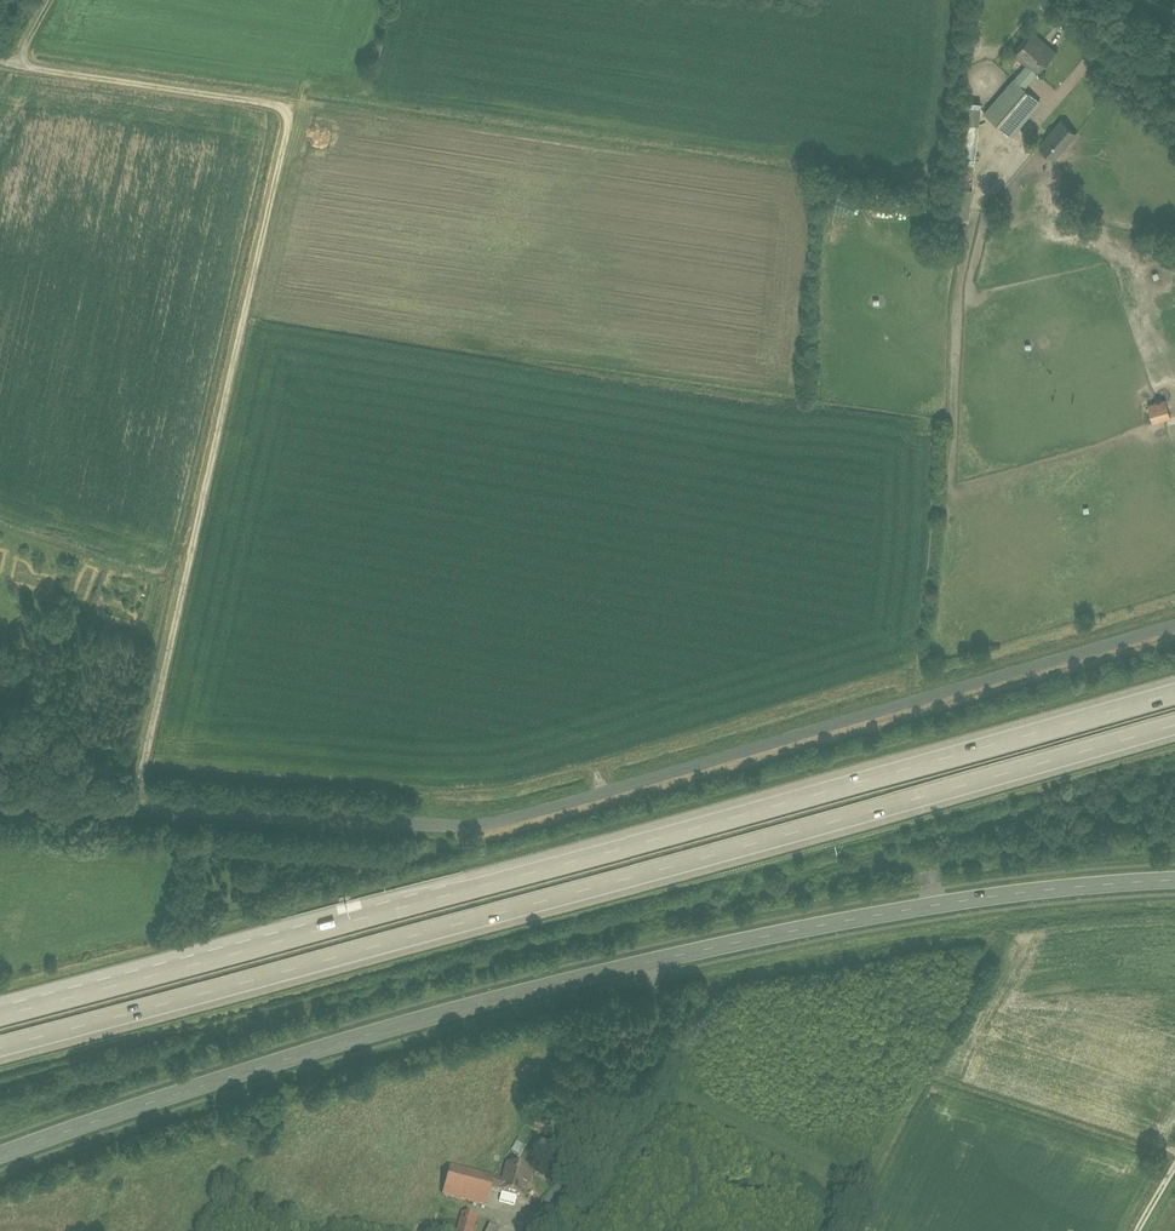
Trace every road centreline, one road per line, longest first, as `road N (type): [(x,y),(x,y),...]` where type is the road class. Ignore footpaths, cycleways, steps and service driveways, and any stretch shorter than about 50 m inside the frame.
road 1 (motorway): [(1174,687),(0,1013)]
road 2 (motorway): [(0,1049),(1174,724)]
road 3 (secondary): [(0,1159),(368,1040),(657,965),(883,915),(1174,882)]
road 4 (unclassified): [(1174,629),(496,829),(0,801)]
road 5 (track): [(136,808),(289,121),(278,107),(0,60)]
road 6 (unclassified): [(1174,124),(1032,0)]

